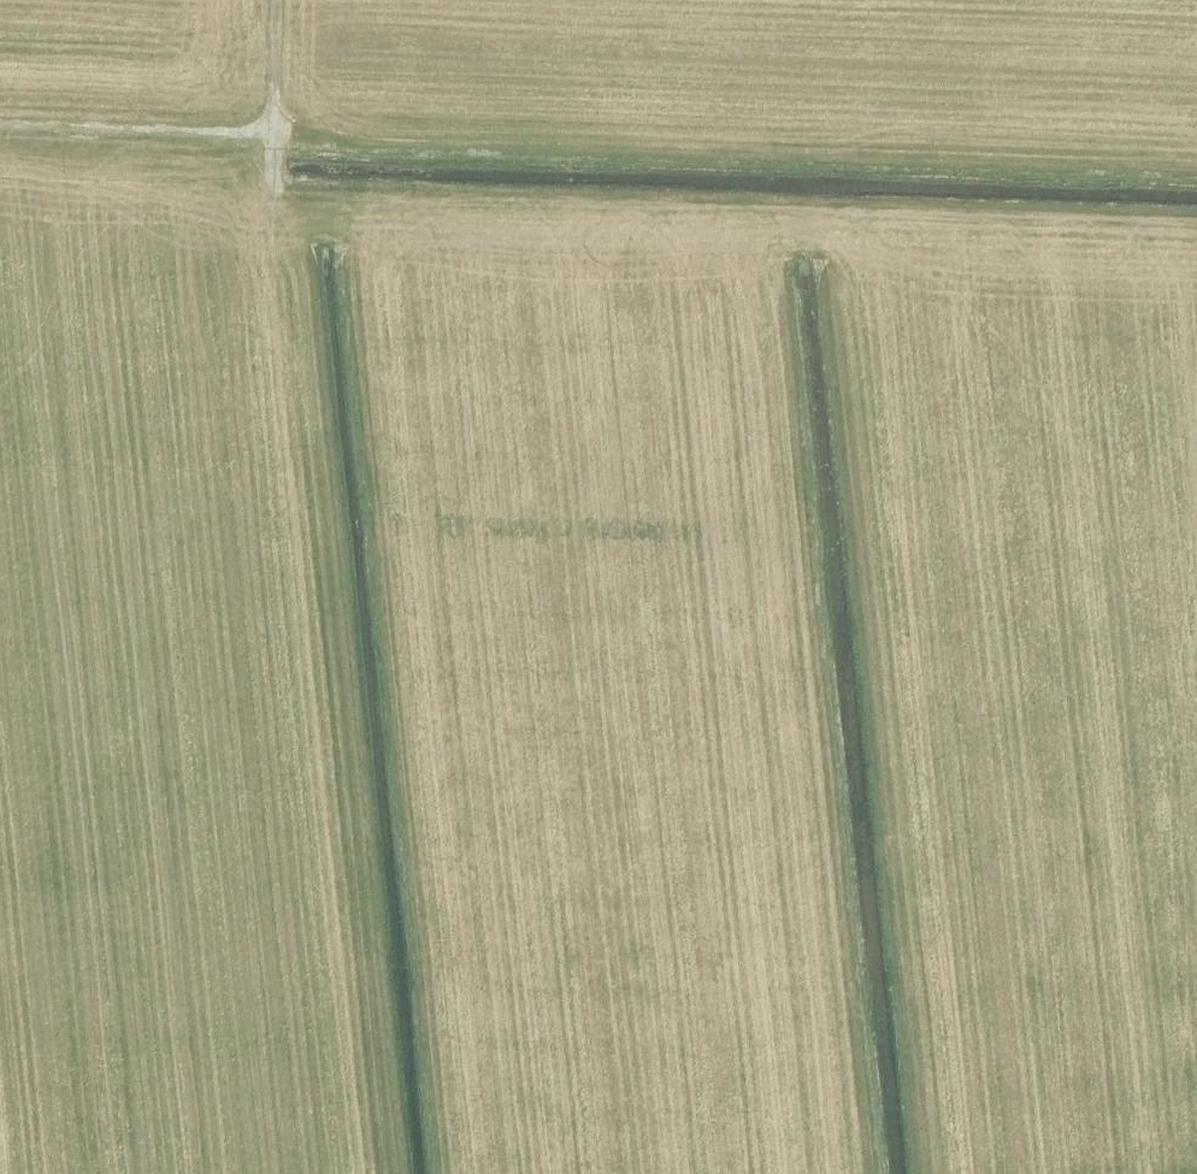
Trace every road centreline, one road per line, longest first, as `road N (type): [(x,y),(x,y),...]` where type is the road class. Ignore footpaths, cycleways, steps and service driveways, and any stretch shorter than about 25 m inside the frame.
road 1 (track): [(274,134),(0,123)]
road 2 (track): [(277,0),(274,190)]

